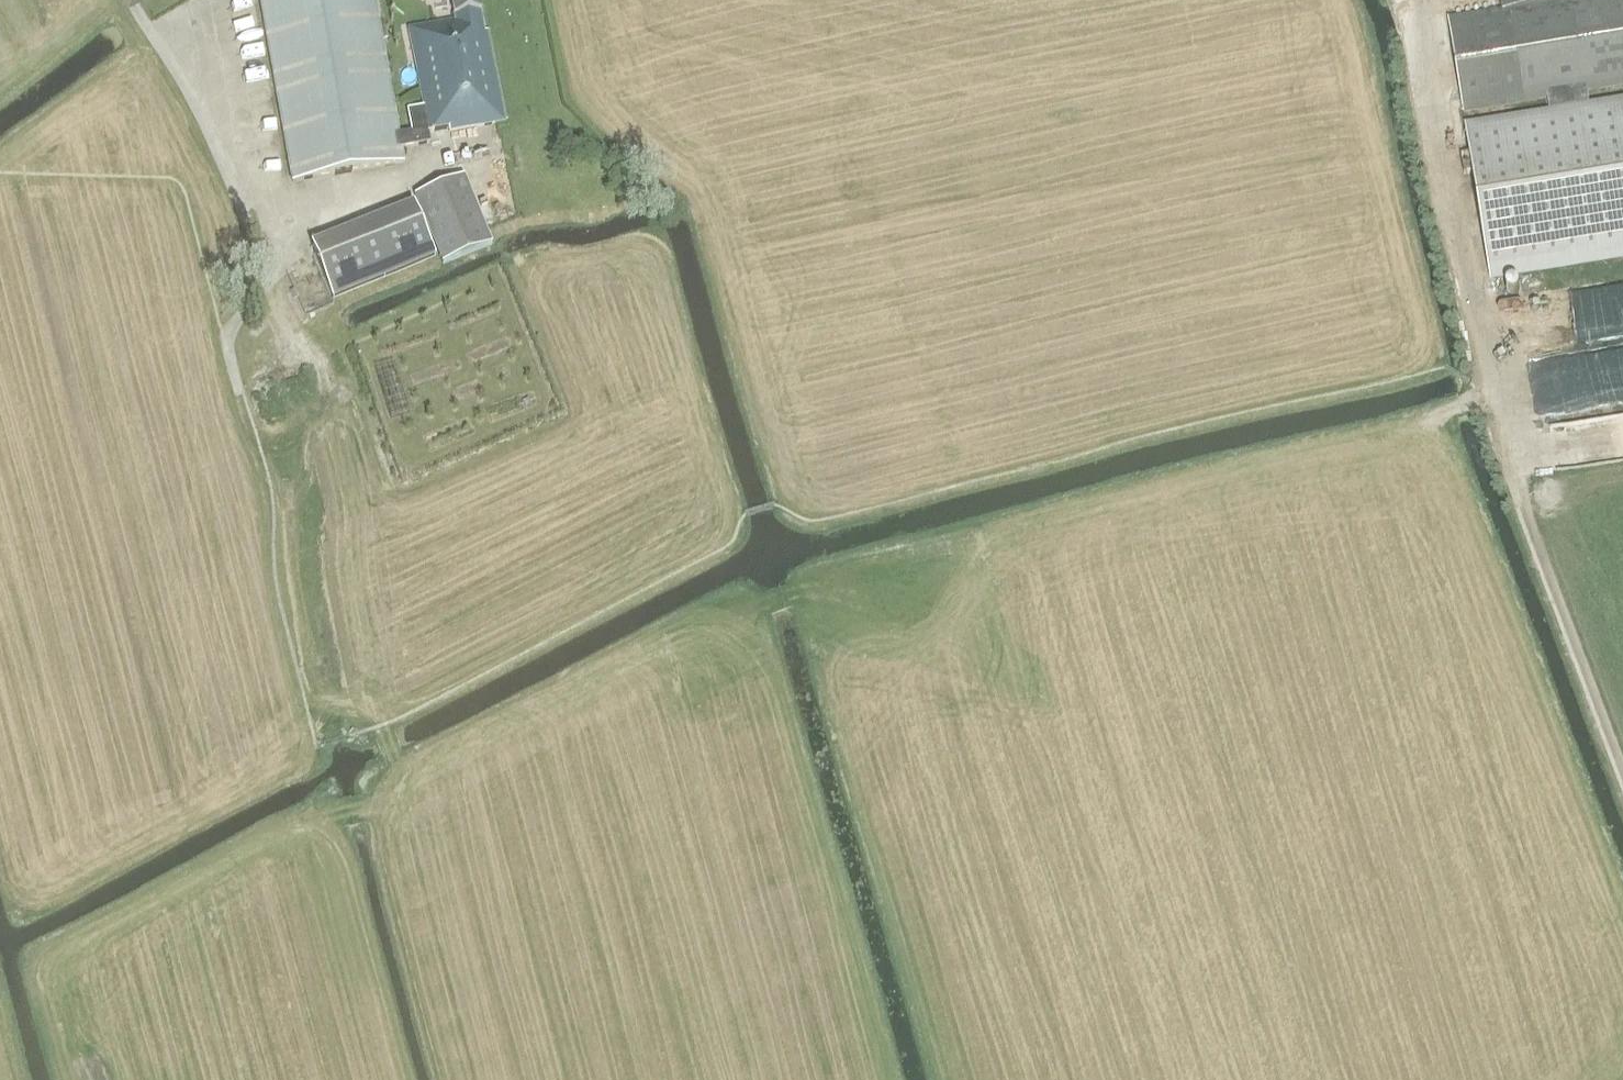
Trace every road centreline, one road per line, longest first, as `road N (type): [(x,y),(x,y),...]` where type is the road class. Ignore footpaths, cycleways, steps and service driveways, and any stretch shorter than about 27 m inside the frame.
road 1 (track): [(72,1079),(46,1008),(45,973),(62,950),(311,815),(369,804),(411,770),(740,614),(1506,395)]
road 2 (track): [(1506,395),(1520,480),(1622,760)]

